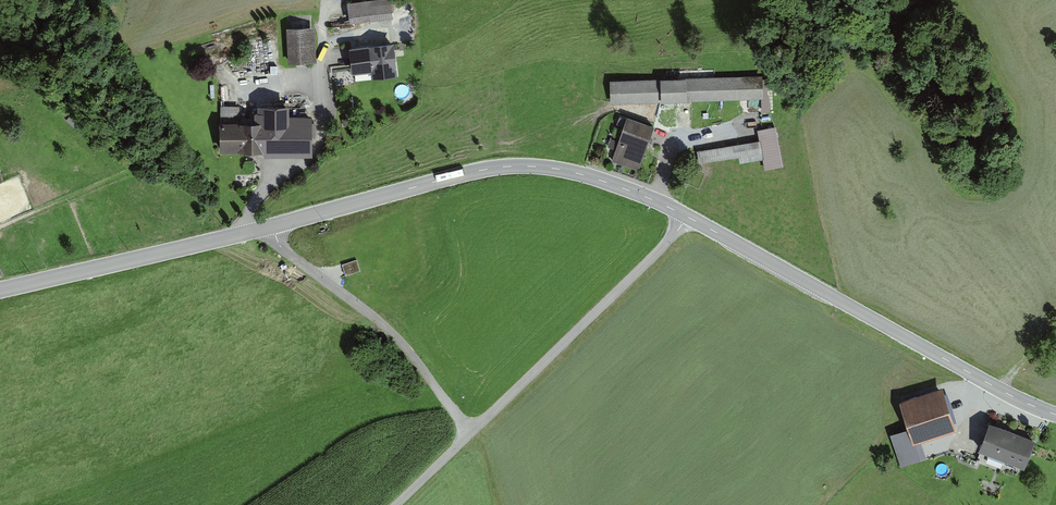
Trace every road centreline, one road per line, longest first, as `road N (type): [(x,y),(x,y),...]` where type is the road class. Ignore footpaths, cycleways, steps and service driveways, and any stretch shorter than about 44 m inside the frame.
road 1 (tertiary): [(1055,415),(653,200),(538,167),(446,178),(0,290)]
road 2 (track): [(279,173),(316,157),(322,142),(324,0)]
road 3 (track): [(617,106),(679,134),(759,133)]

